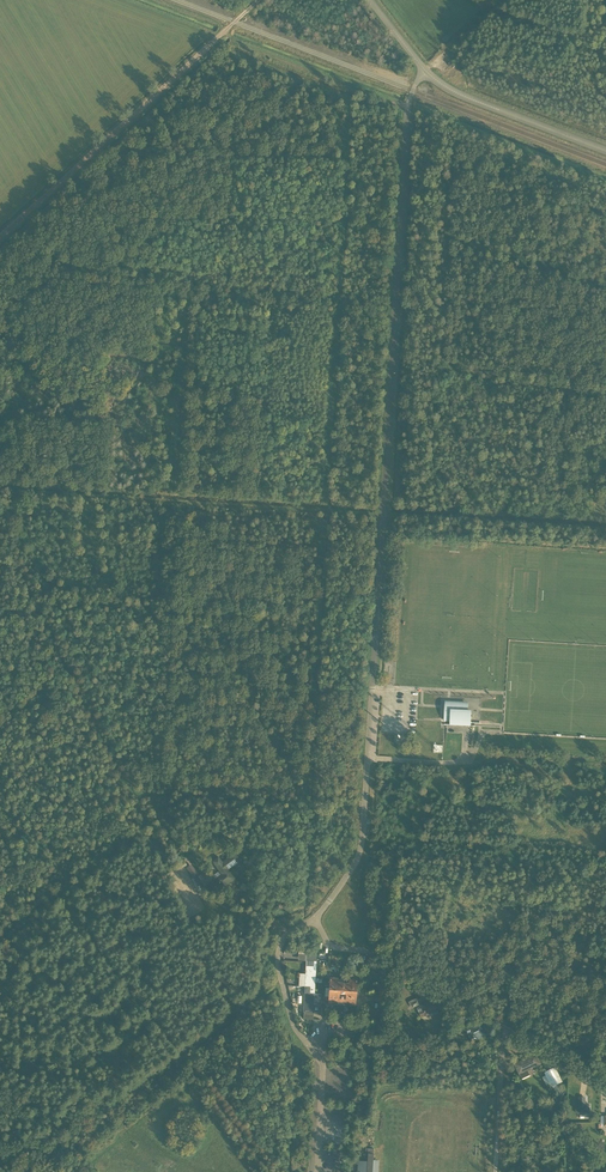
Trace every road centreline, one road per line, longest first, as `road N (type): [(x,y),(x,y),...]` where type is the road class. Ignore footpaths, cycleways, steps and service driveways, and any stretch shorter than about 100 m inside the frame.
road 1 (unclassified): [(313,918),(350,874),(363,843),(408,107),(426,71)]
road 2 (track): [(224,32),(0,236)]
road 3 (track): [(191,503),(174,795)]
road 4 (track): [(0,734),(63,661),(128,791),(174,795)]
road 5 (track): [(12,352),(158,361),(142,500)]
road 6 (unclassified): [(318,1171),(323,1065),(295,1029),(278,959),(287,934),(313,918)]
road 7 (track): [(179,1056),(63,891),(0,933)]
road 8 (unclassified): [(504,1027),(364,950),(331,946),(313,918)]
road 9 (unclassified): [(605,151),(465,96),(426,71)]
road 10 (track): [(383,514),(191,503)]
road 11 (track): [(174,795),(364,807)]
road 12 (track): [(234,39),(408,107)]
road 13 (track): [(36,603),(186,612)]
road 14 (track): [(0,532),(63,661)]
road 15 (track): [(142,500),(0,491)]

